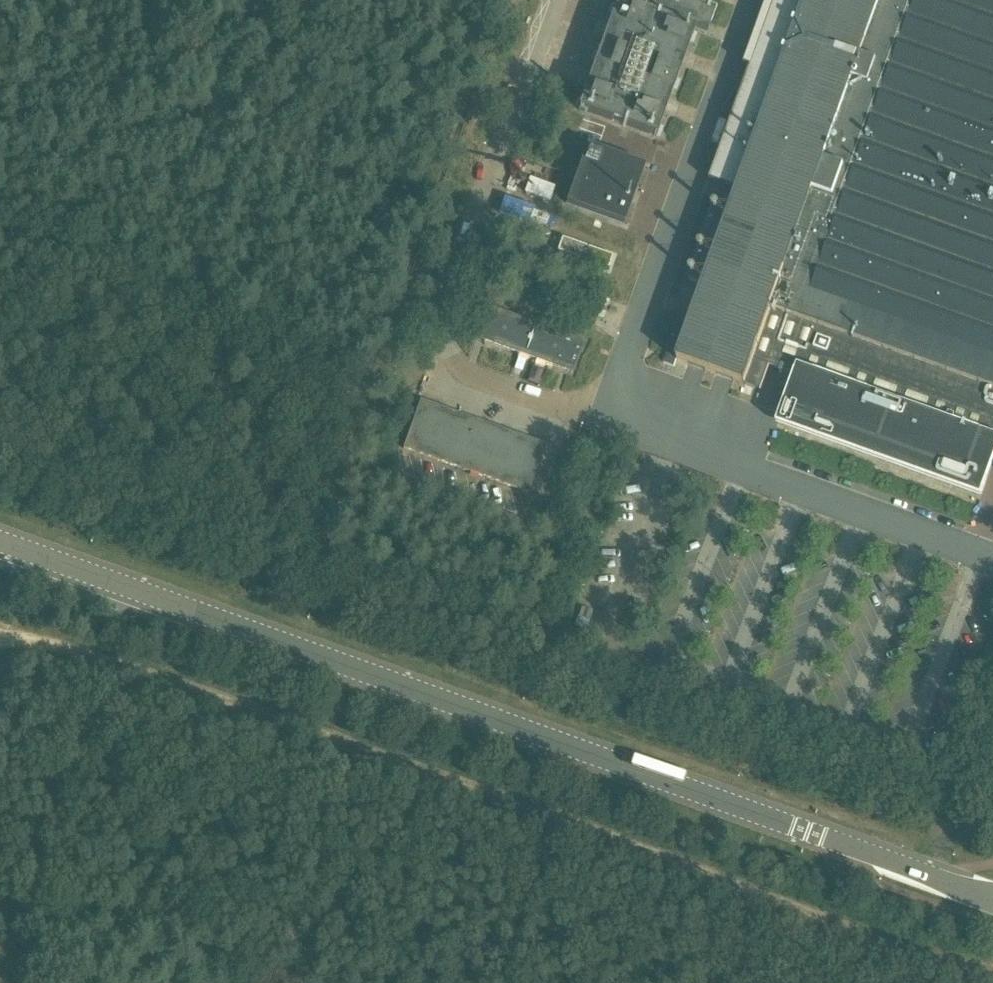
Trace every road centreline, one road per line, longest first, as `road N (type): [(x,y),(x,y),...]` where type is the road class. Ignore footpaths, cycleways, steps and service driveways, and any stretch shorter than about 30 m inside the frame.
road 1 (tertiary): [(992,897),(0,542)]

